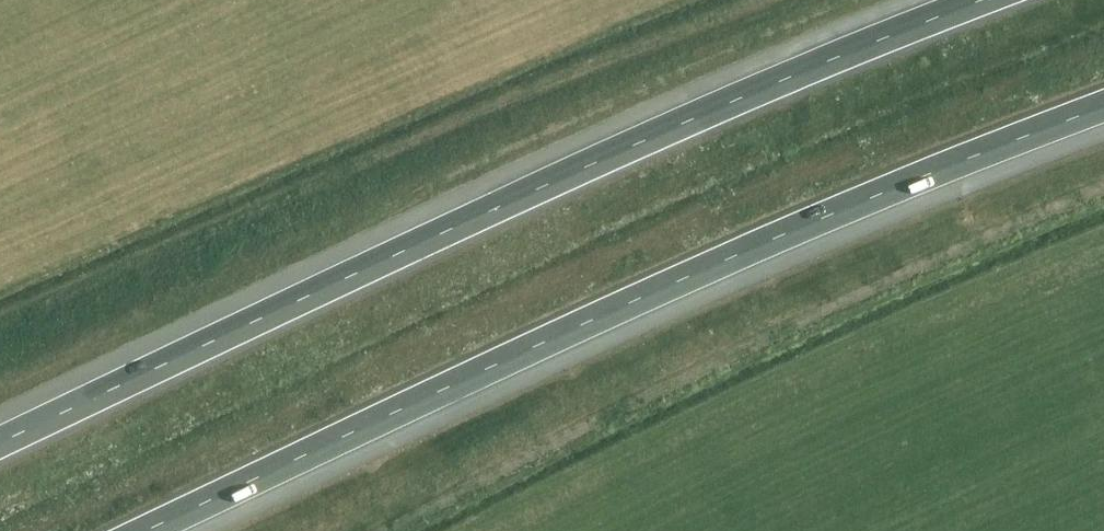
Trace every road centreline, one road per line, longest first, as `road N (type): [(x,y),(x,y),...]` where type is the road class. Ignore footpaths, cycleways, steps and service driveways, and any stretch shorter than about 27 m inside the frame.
road 1 (motorway): [(976,0),(602,156),(0,443)]
road 2 (motorway): [(151,530),(671,284),(1103,104)]

